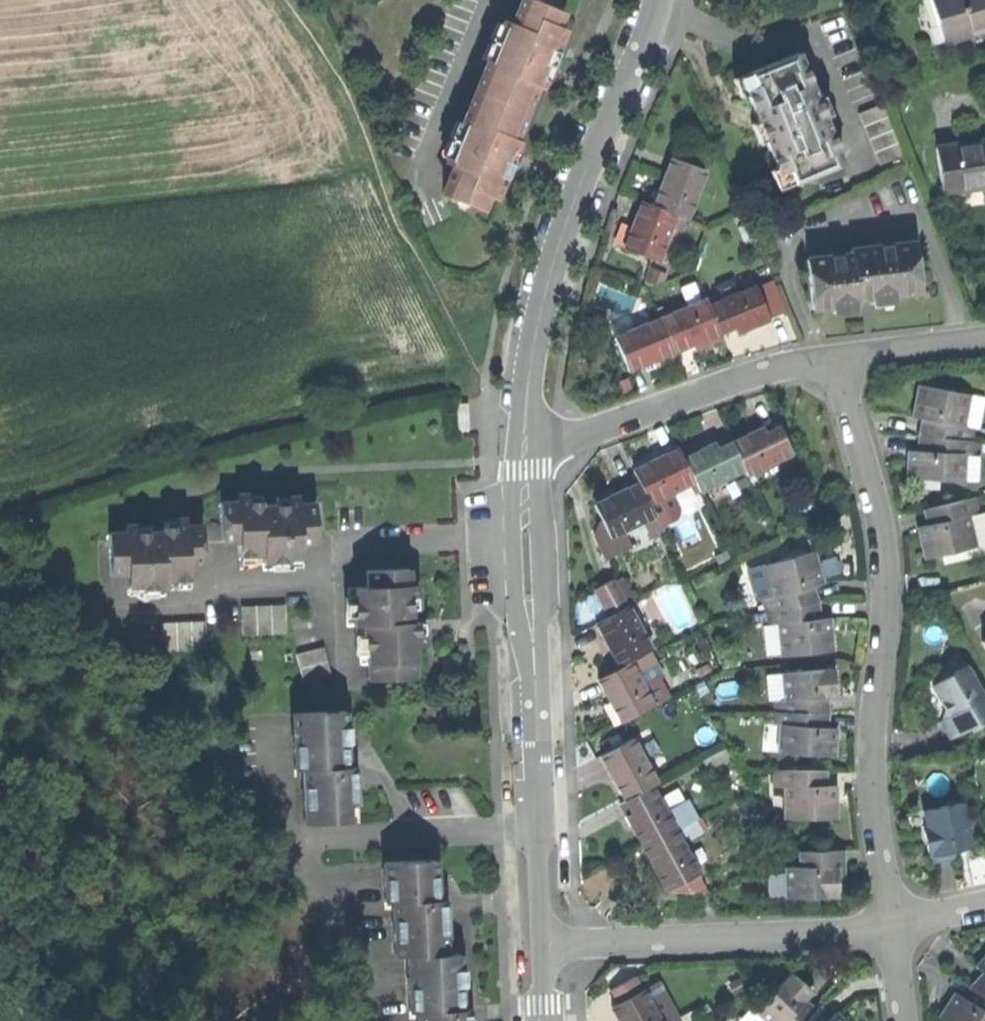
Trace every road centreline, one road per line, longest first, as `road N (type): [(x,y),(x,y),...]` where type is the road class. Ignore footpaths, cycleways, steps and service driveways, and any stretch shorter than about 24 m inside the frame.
road 1 (residential): [(891,924),(873,770),(887,581),(839,357)]
road 2 (residential): [(527,445),(545,943)]
road 3 (residential): [(659,0),(564,232),(531,361),(527,445)]
road 4 (track): [(286,0),(343,82),(388,199),(486,380)]
road 5 (residential): [(891,924),(545,943)]
road 6 (residential): [(839,357),(527,445)]
road 7 (residential): [(839,357),(984,339)]

